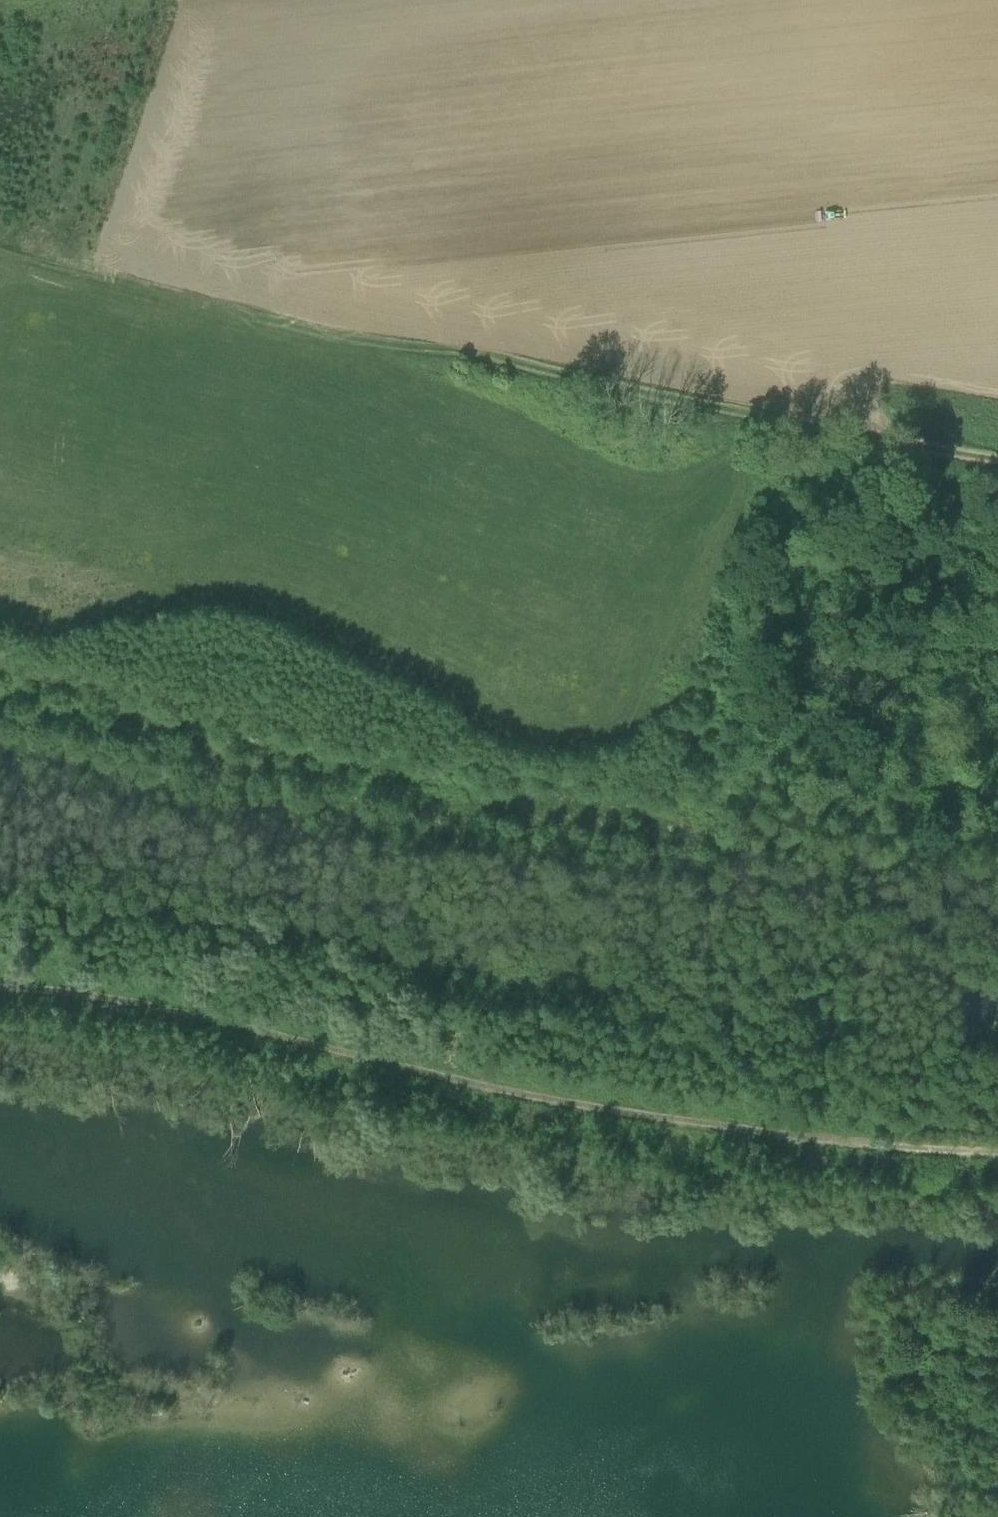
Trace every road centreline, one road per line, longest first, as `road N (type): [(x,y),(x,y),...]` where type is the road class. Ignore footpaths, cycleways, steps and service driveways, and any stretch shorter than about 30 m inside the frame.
road 1 (track): [(997,454),(955,444),(823,454),(429,350)]

